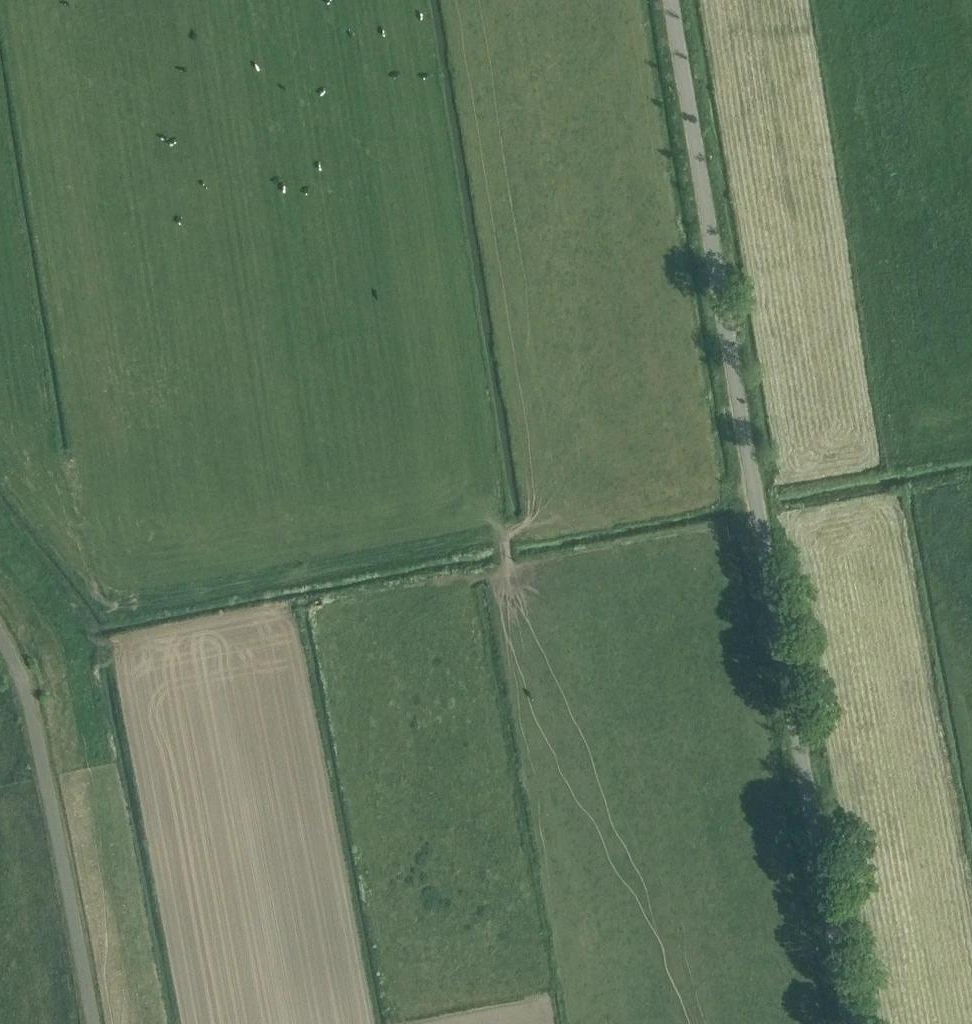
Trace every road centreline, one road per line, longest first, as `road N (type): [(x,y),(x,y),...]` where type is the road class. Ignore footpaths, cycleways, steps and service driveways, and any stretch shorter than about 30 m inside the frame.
road 1 (unclassified): [(849,1023),(671,0)]
road 2 (unclassified): [(91,1023),(25,691),(0,635)]

